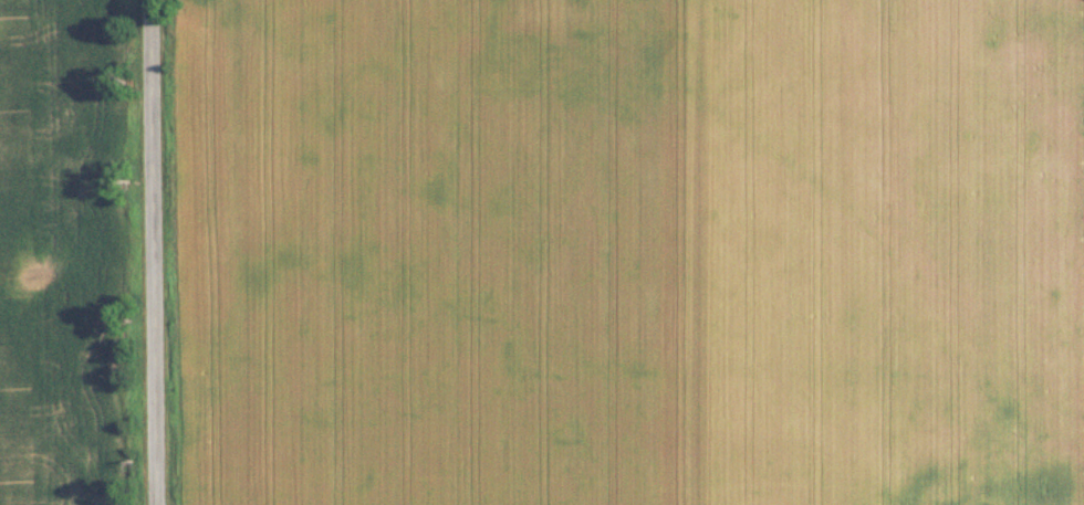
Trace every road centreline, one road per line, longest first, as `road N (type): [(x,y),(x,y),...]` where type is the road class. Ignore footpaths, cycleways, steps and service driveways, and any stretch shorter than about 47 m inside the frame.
road 1 (residential): [(163,504),(162,0)]

